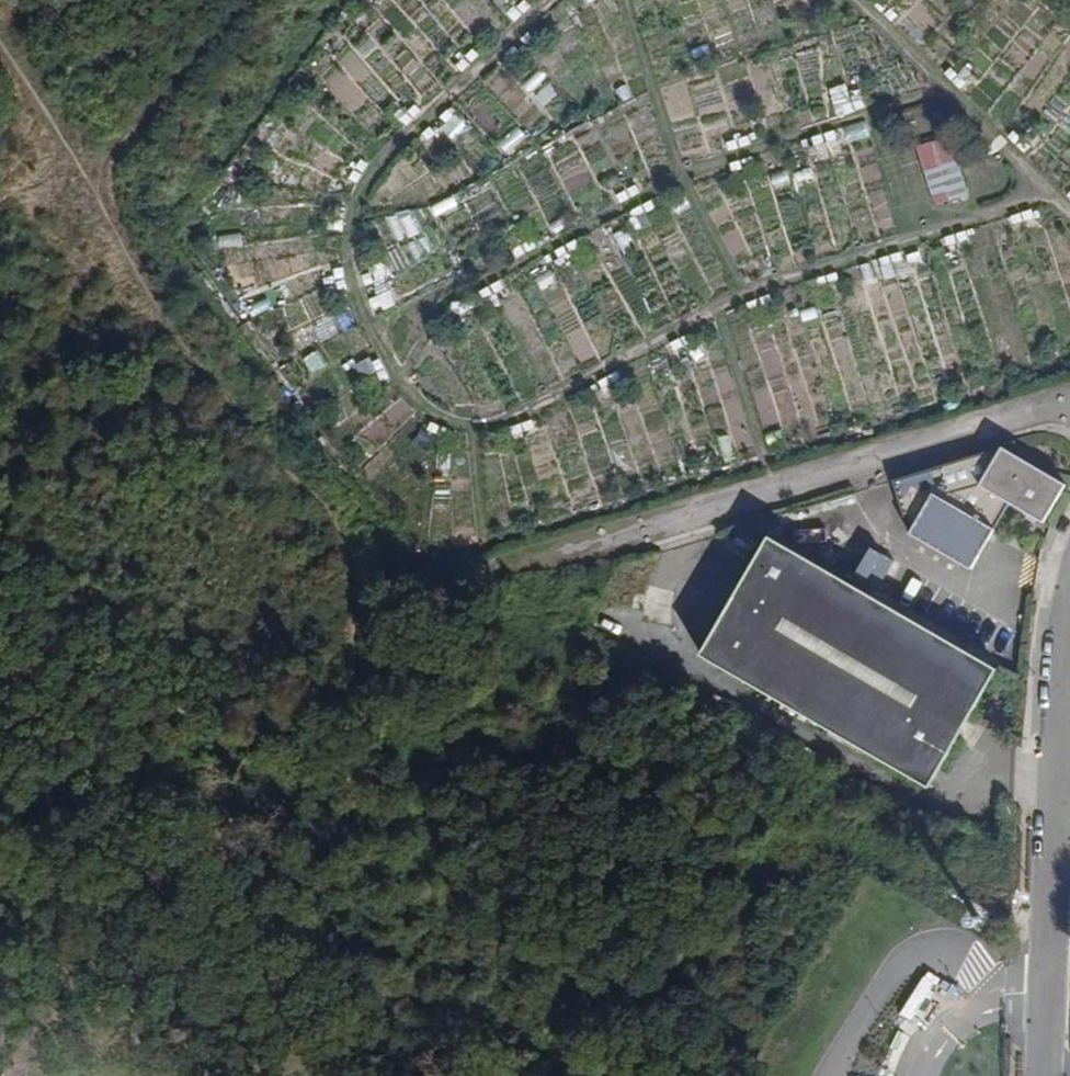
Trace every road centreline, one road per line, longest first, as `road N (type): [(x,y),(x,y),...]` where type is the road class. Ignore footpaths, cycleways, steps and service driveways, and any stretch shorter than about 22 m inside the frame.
road 1 (unclassified): [(1069,575),(1050,619),(1041,1075)]
road 2 (unclassified): [(1069,425),(606,547)]

